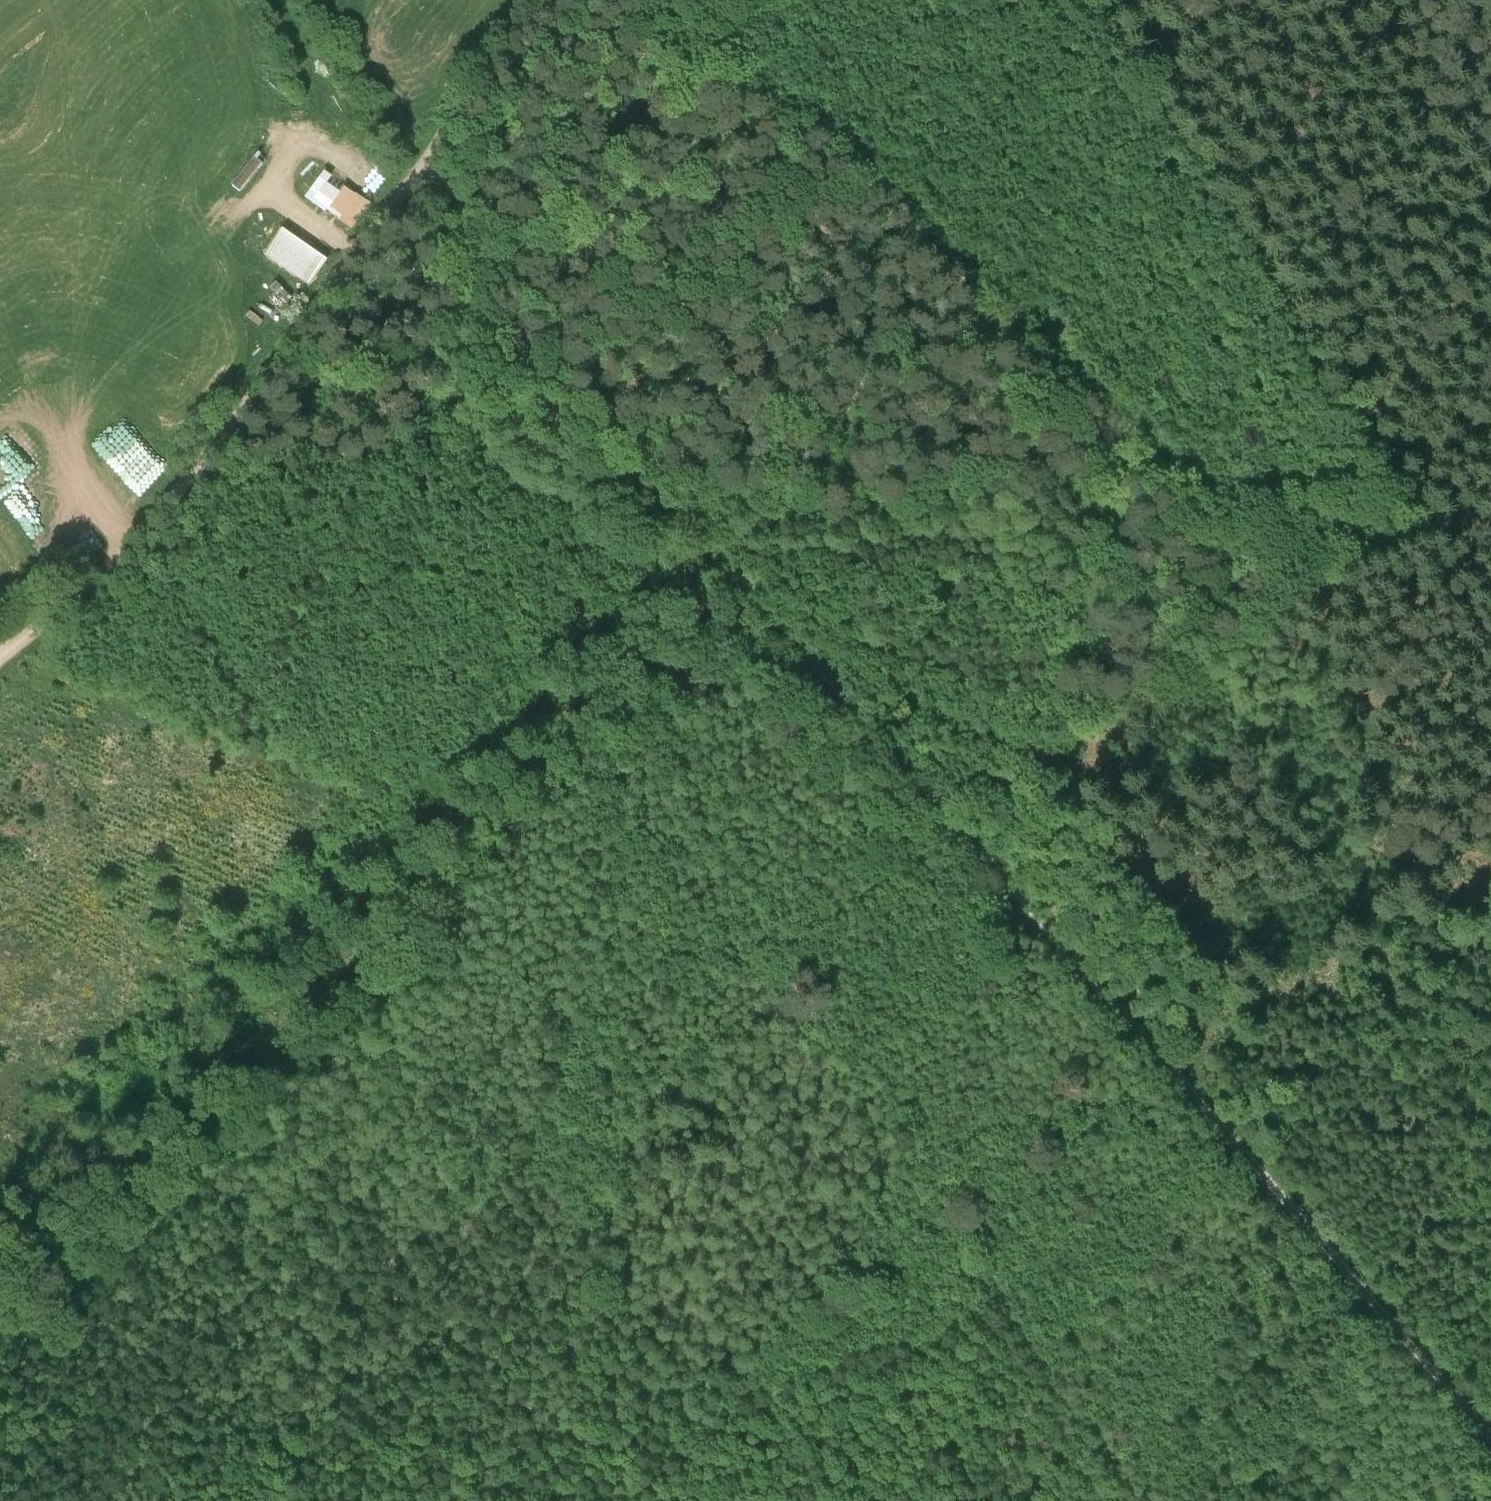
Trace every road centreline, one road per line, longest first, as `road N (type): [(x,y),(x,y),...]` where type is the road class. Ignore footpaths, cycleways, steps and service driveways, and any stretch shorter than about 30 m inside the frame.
road 1 (track): [(1490,1439),(735,581),(678,506),(643,481),(563,460),(520,426),(484,251),(462,207),(430,174),(412,167)]
road 2 (track): [(0,649),(153,517),(412,167),(523,0)]

